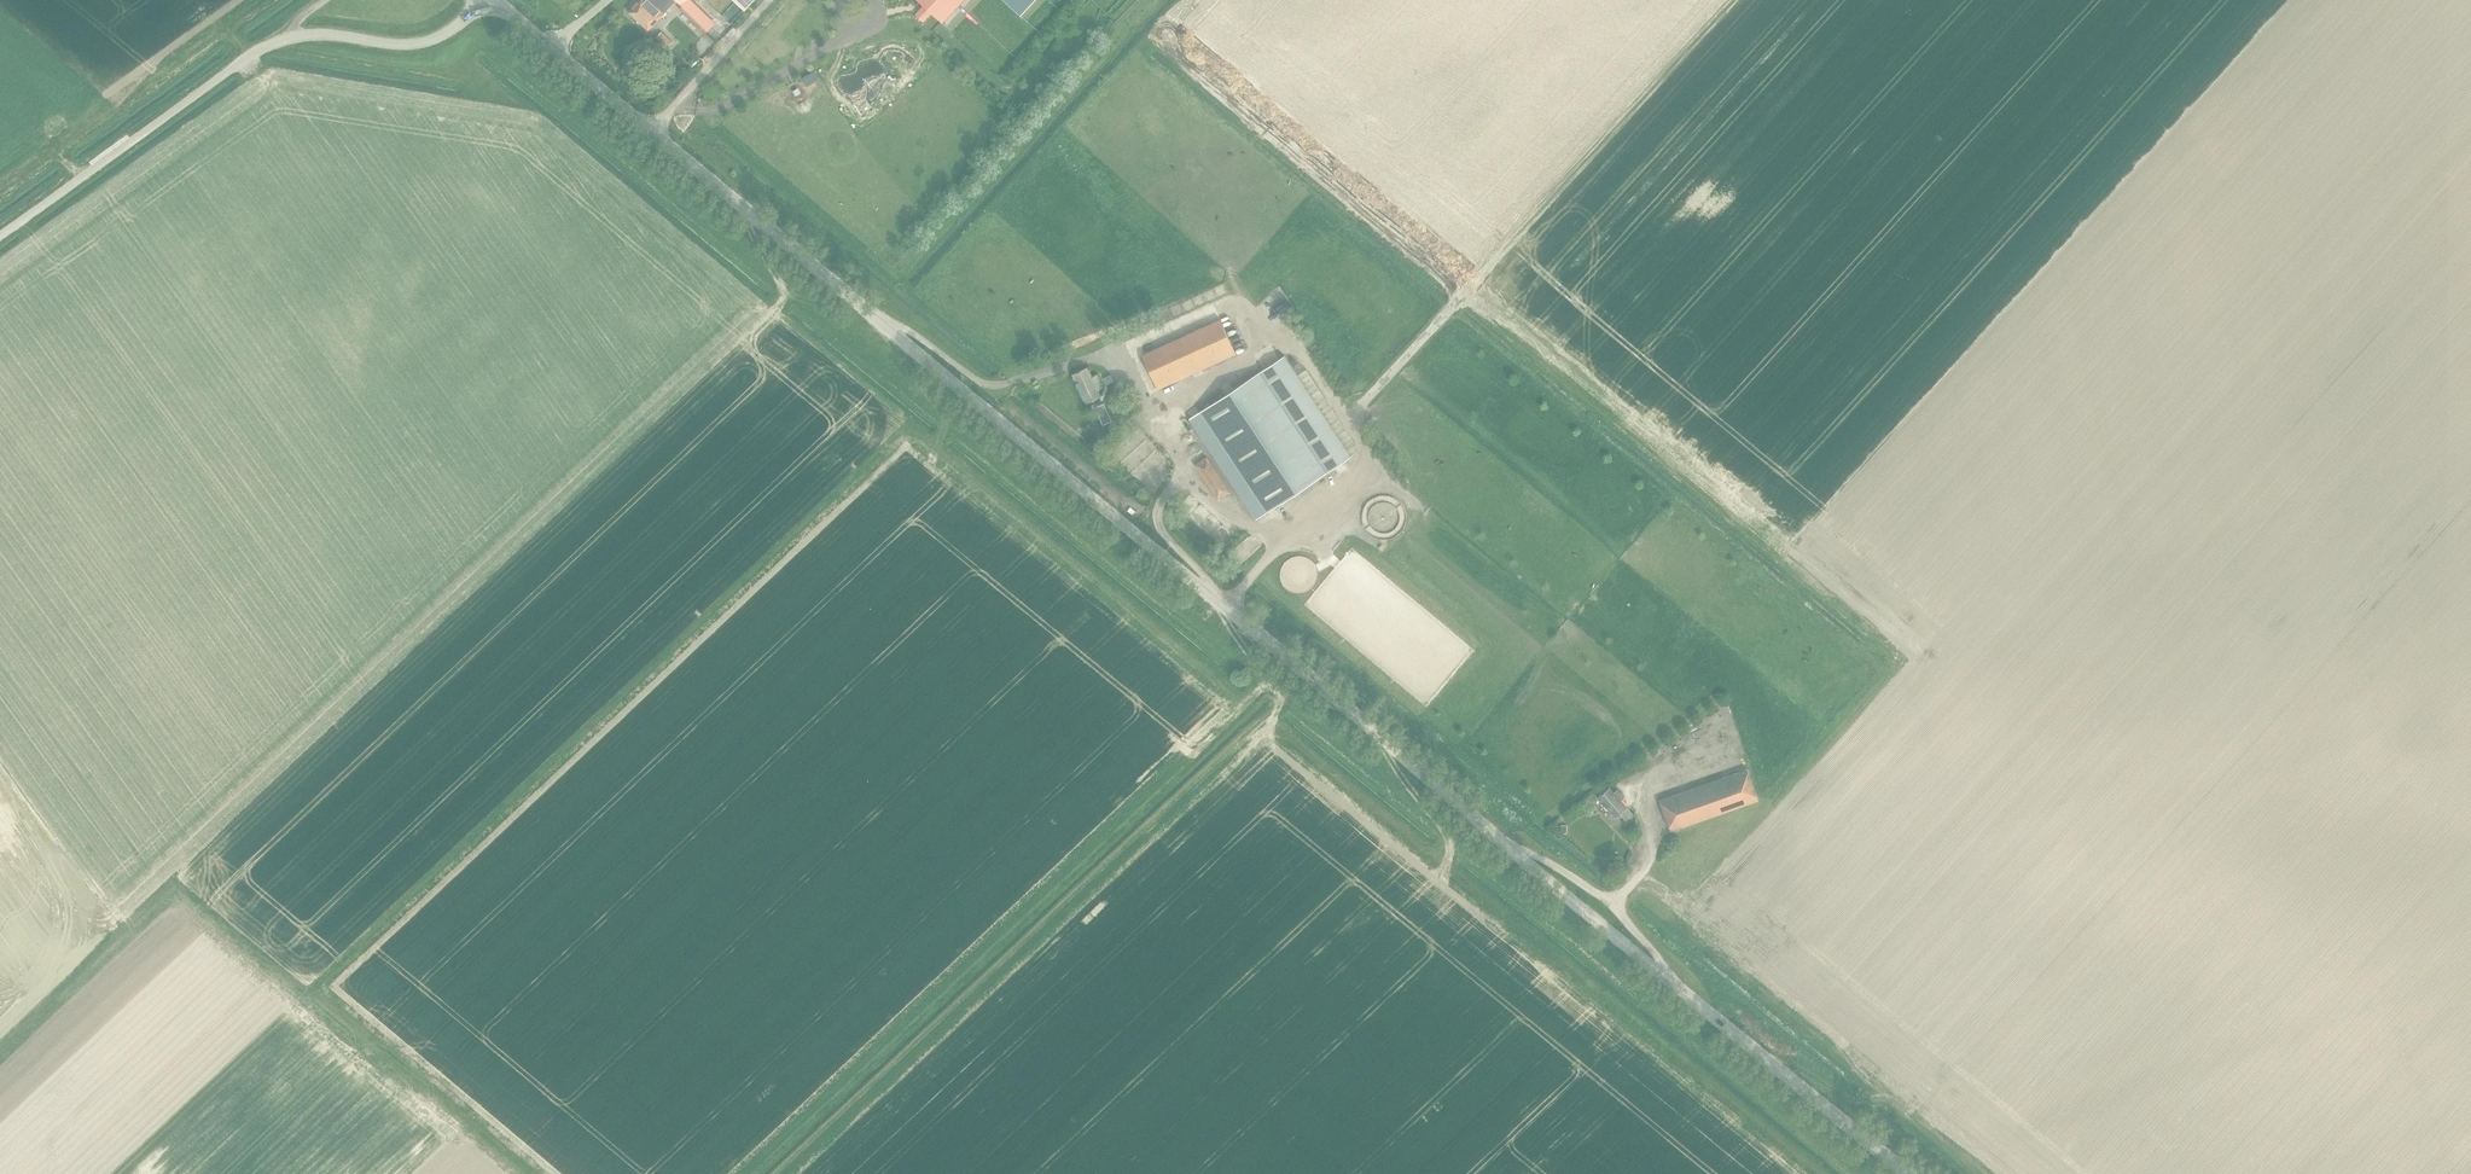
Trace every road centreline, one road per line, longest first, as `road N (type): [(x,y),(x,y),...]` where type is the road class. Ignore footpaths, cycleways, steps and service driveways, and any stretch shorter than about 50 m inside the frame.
road 1 (unclassified): [(1902,1173),(1694,1012),(1294,664),(1140,547),(496,0)]
road 2 (track): [(1345,420),(1730,0)]
road 3 (unclassified): [(0,238),(287,35),(347,35),(390,45),(439,38),(484,0)]

